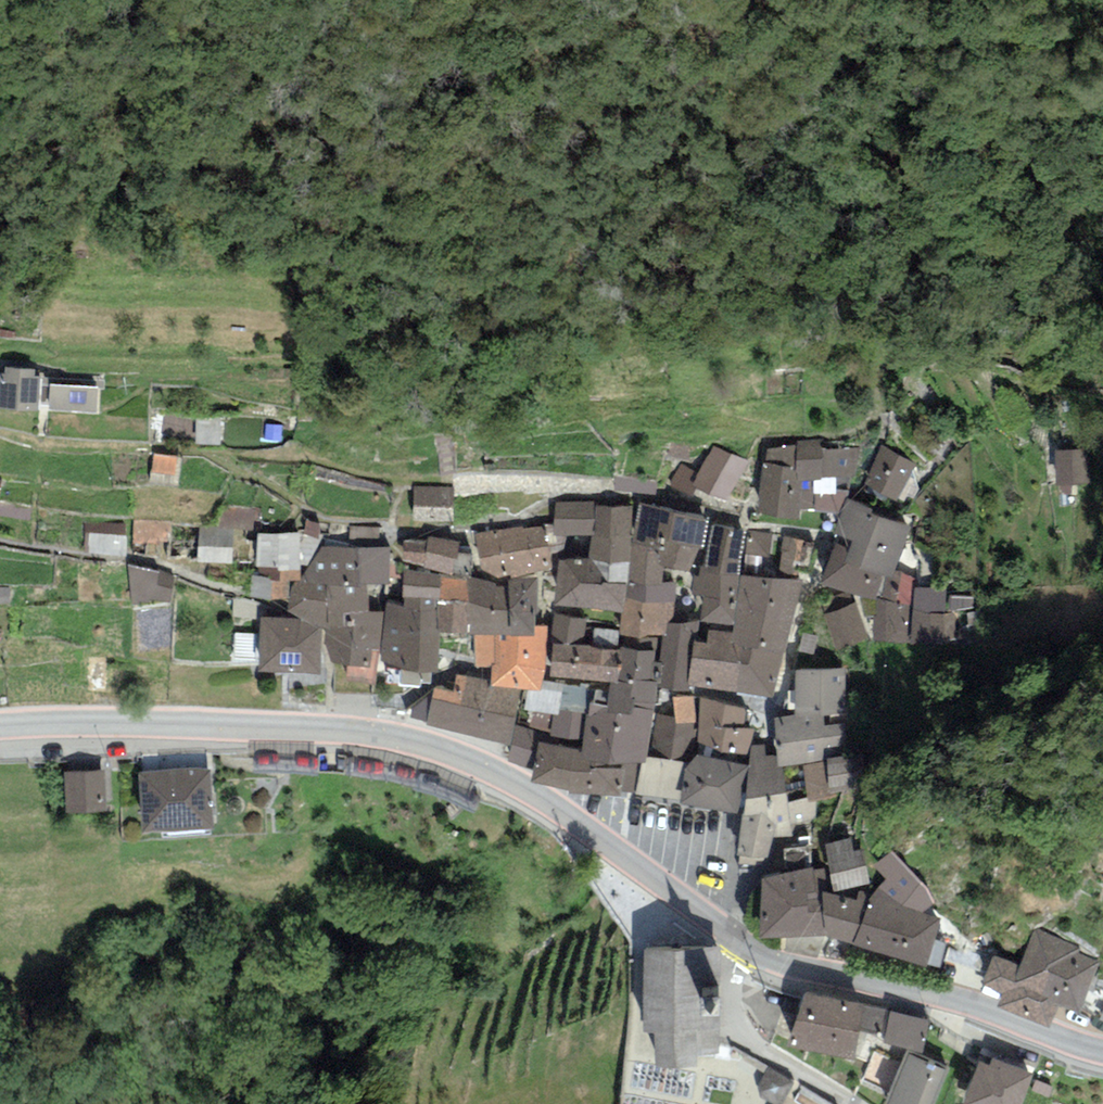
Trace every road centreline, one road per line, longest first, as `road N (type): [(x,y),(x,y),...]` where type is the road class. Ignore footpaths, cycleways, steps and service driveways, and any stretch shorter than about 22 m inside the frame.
road 1 (tertiary): [(0,727),(328,729),(438,748),(560,809),(753,949)]
road 2 (tertiary): [(753,949),(821,976),(931,995),(1102,1052)]
road 3 (residential): [(753,949),(743,990),(748,1014),(784,1060),(863,1103)]

